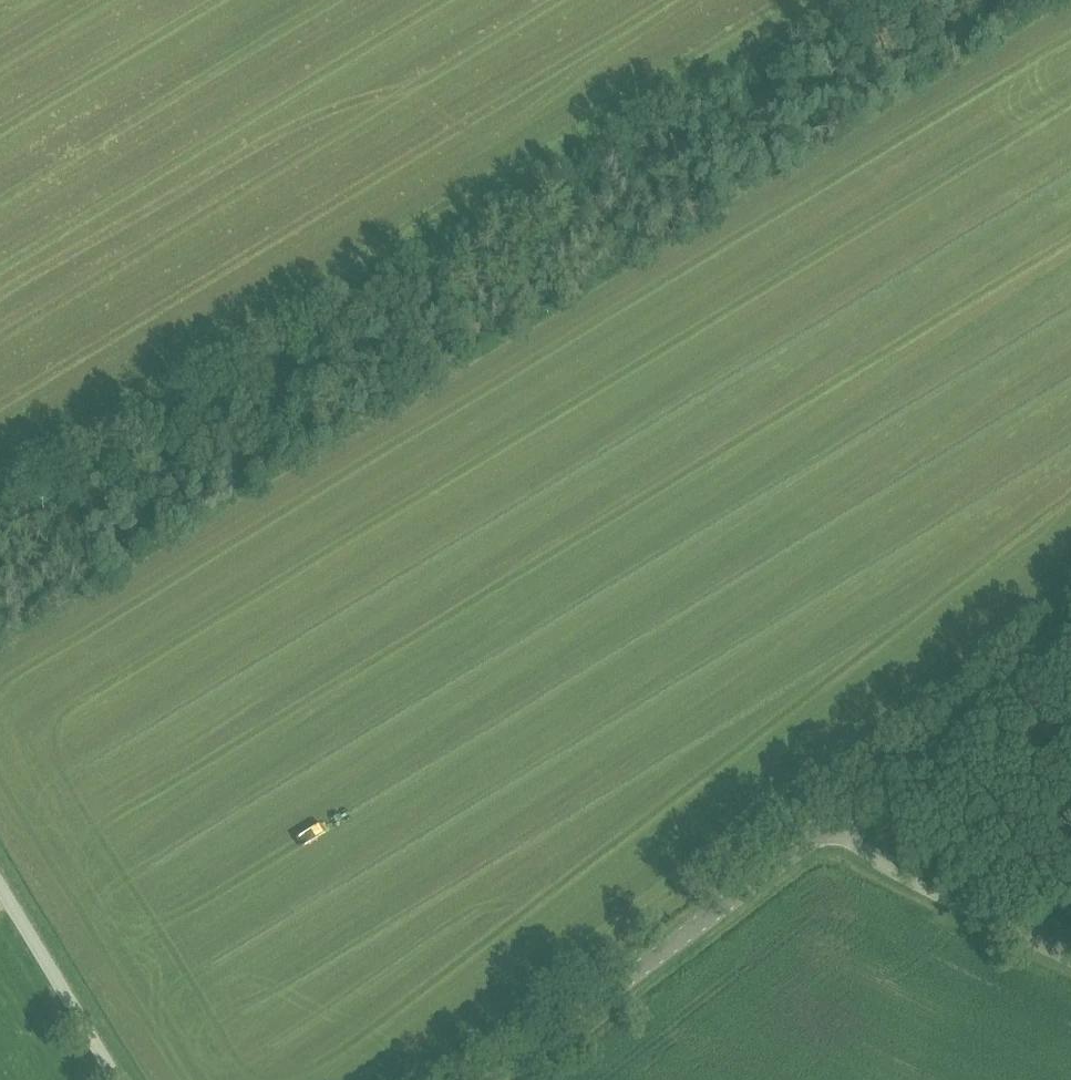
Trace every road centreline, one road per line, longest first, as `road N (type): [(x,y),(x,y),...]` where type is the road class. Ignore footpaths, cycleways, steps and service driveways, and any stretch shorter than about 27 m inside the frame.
road 1 (tertiary): [(499,1079),(824,832)]
road 2 (tertiary): [(824,832),(1070,645)]
road 3 (unclassified): [(1070,961),(824,832)]
road 4 (unclassified): [(118,1079),(0,886)]

